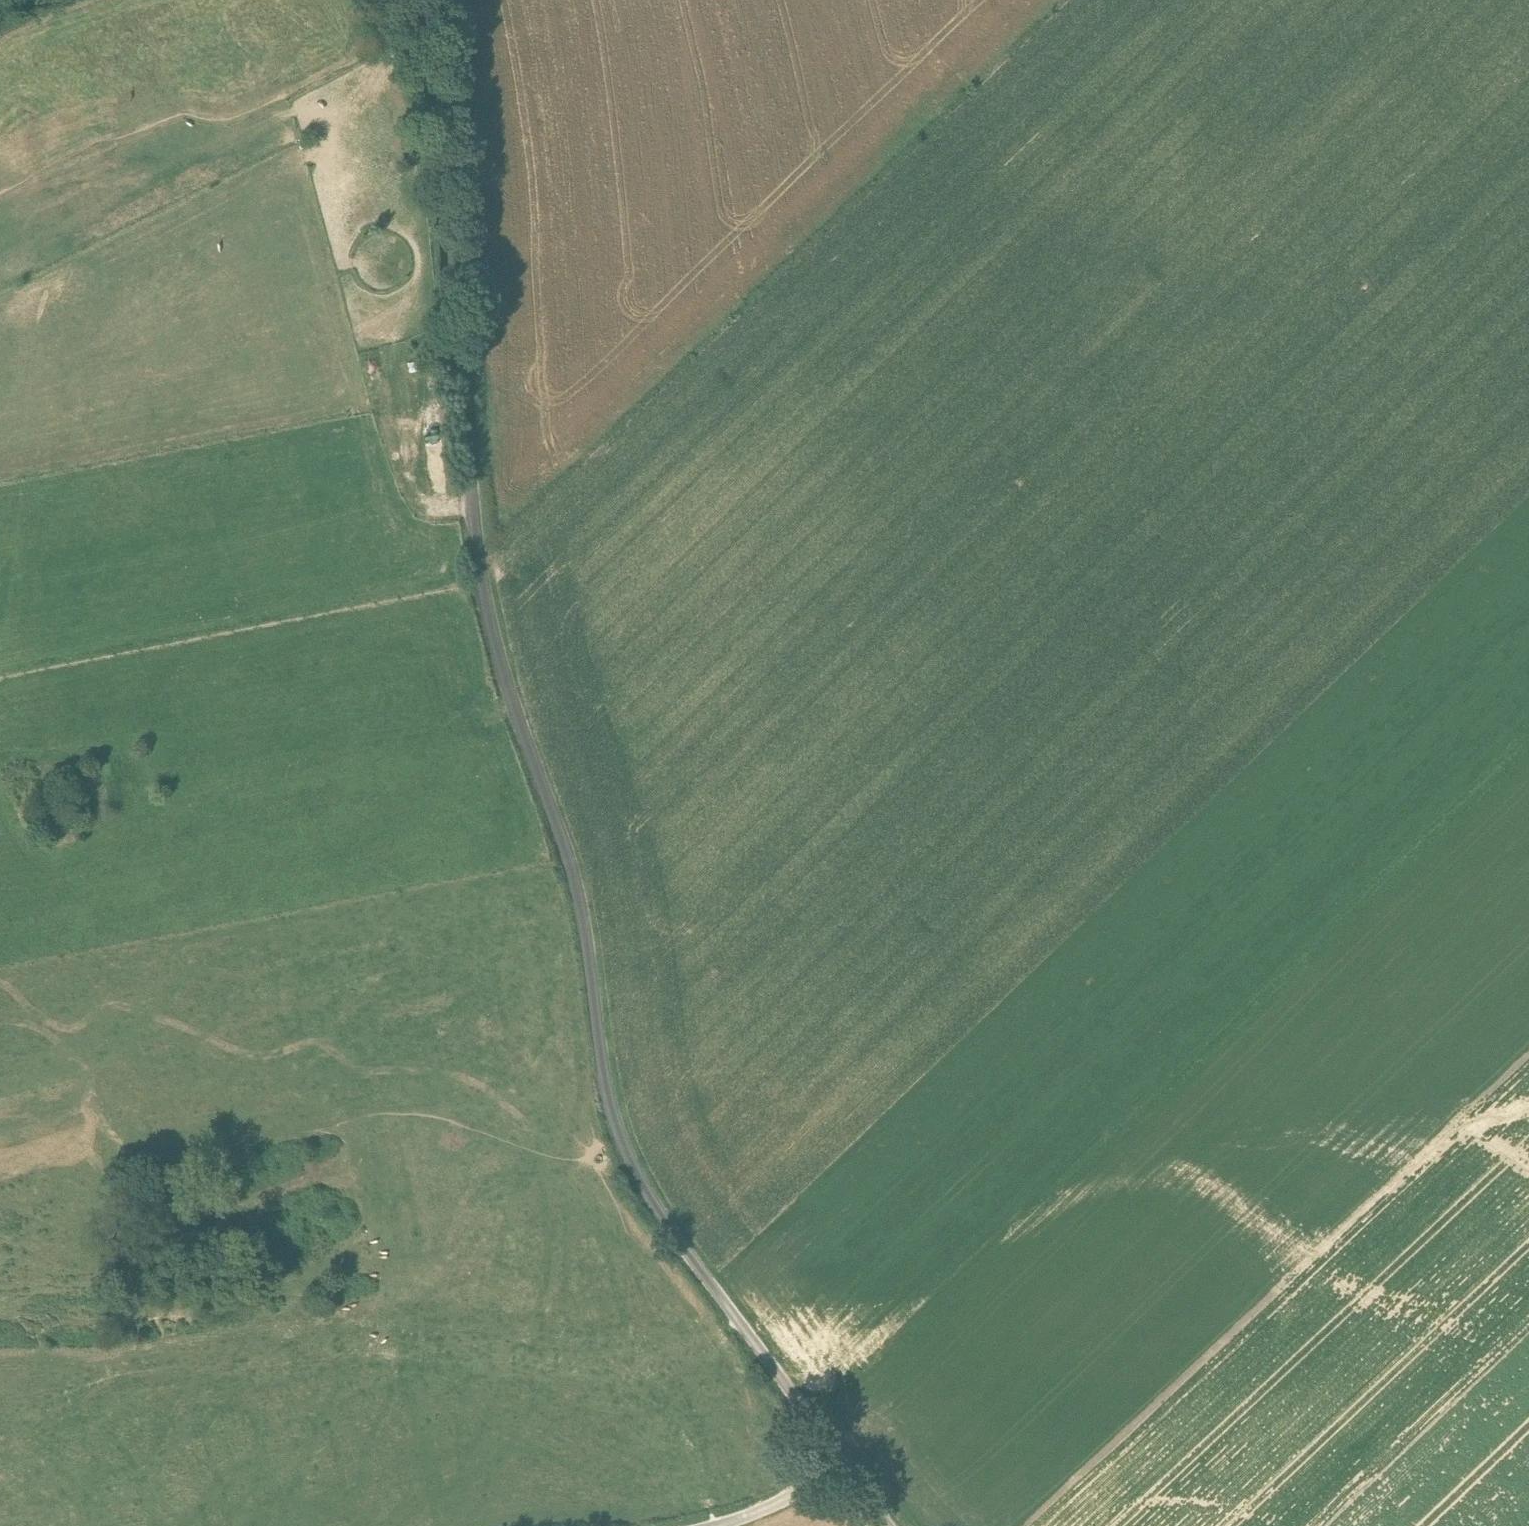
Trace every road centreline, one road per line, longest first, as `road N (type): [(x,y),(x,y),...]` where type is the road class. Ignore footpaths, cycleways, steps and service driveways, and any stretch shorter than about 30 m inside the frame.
road 1 (unclassified): [(840,1460),(657,1210),(611,1109),(581,911),(506,678),(480,567),(449,194),(419,0)]
road 2 (unclassified): [(714,1525),(773,1505),(840,1460)]

